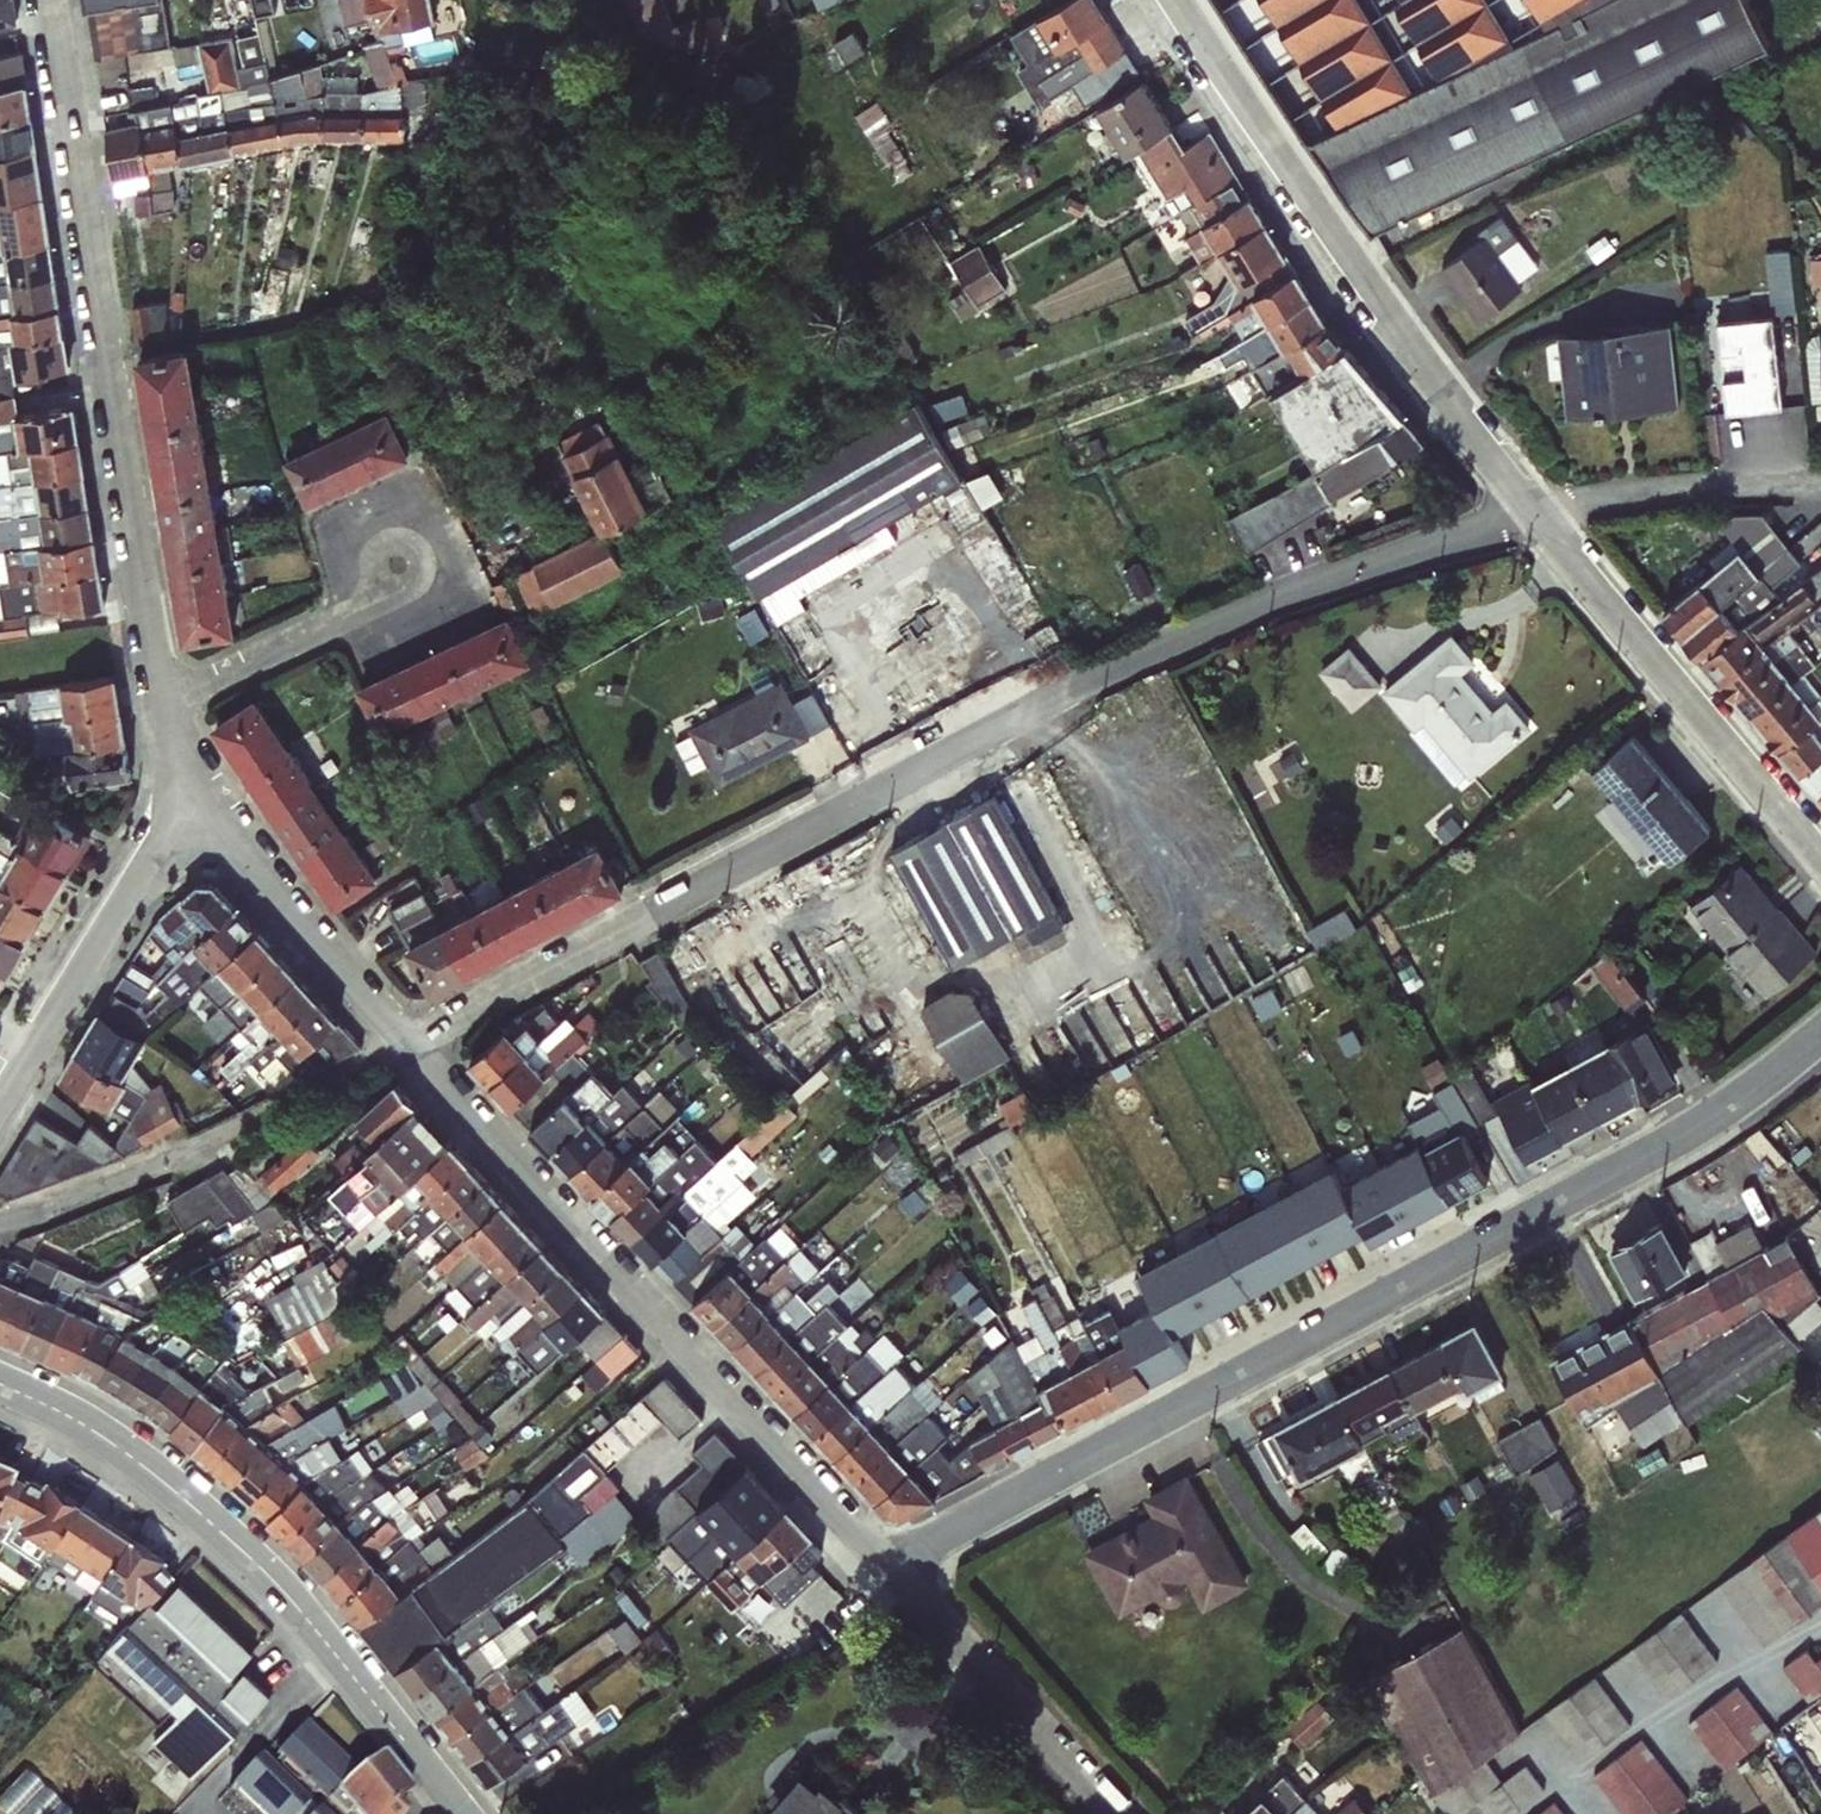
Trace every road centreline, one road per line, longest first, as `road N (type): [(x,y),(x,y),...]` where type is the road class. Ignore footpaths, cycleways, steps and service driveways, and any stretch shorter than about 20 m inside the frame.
road 1 (residential): [(1531,510),(1221,615),(940,753),(415,1038)]
road 2 (residential): [(1820,1038),(1740,1110),(883,1566)]
road 3 (residential): [(51,0),(169,755)]
road 4 (residential): [(883,1566),(415,1038)]
road 5 (tertiary): [(0,1389),(64,1419),(208,1511),(460,1813)]
road 6 (residential): [(1531,510),(1363,301),(1176,0)]
road 7 (unclassified): [(415,1038),(199,1144),(0,1224)]
road 8 (residential): [(1820,860),(1531,510)]
road 9 (residential): [(169,755),(147,853),(0,1109)]
road 10 (residential): [(415,1038),(169,755)]
road 11 (residential): [(1120,1813),(883,1566)]
road 12 (residential): [(1820,498),(1606,500),(1531,510)]

